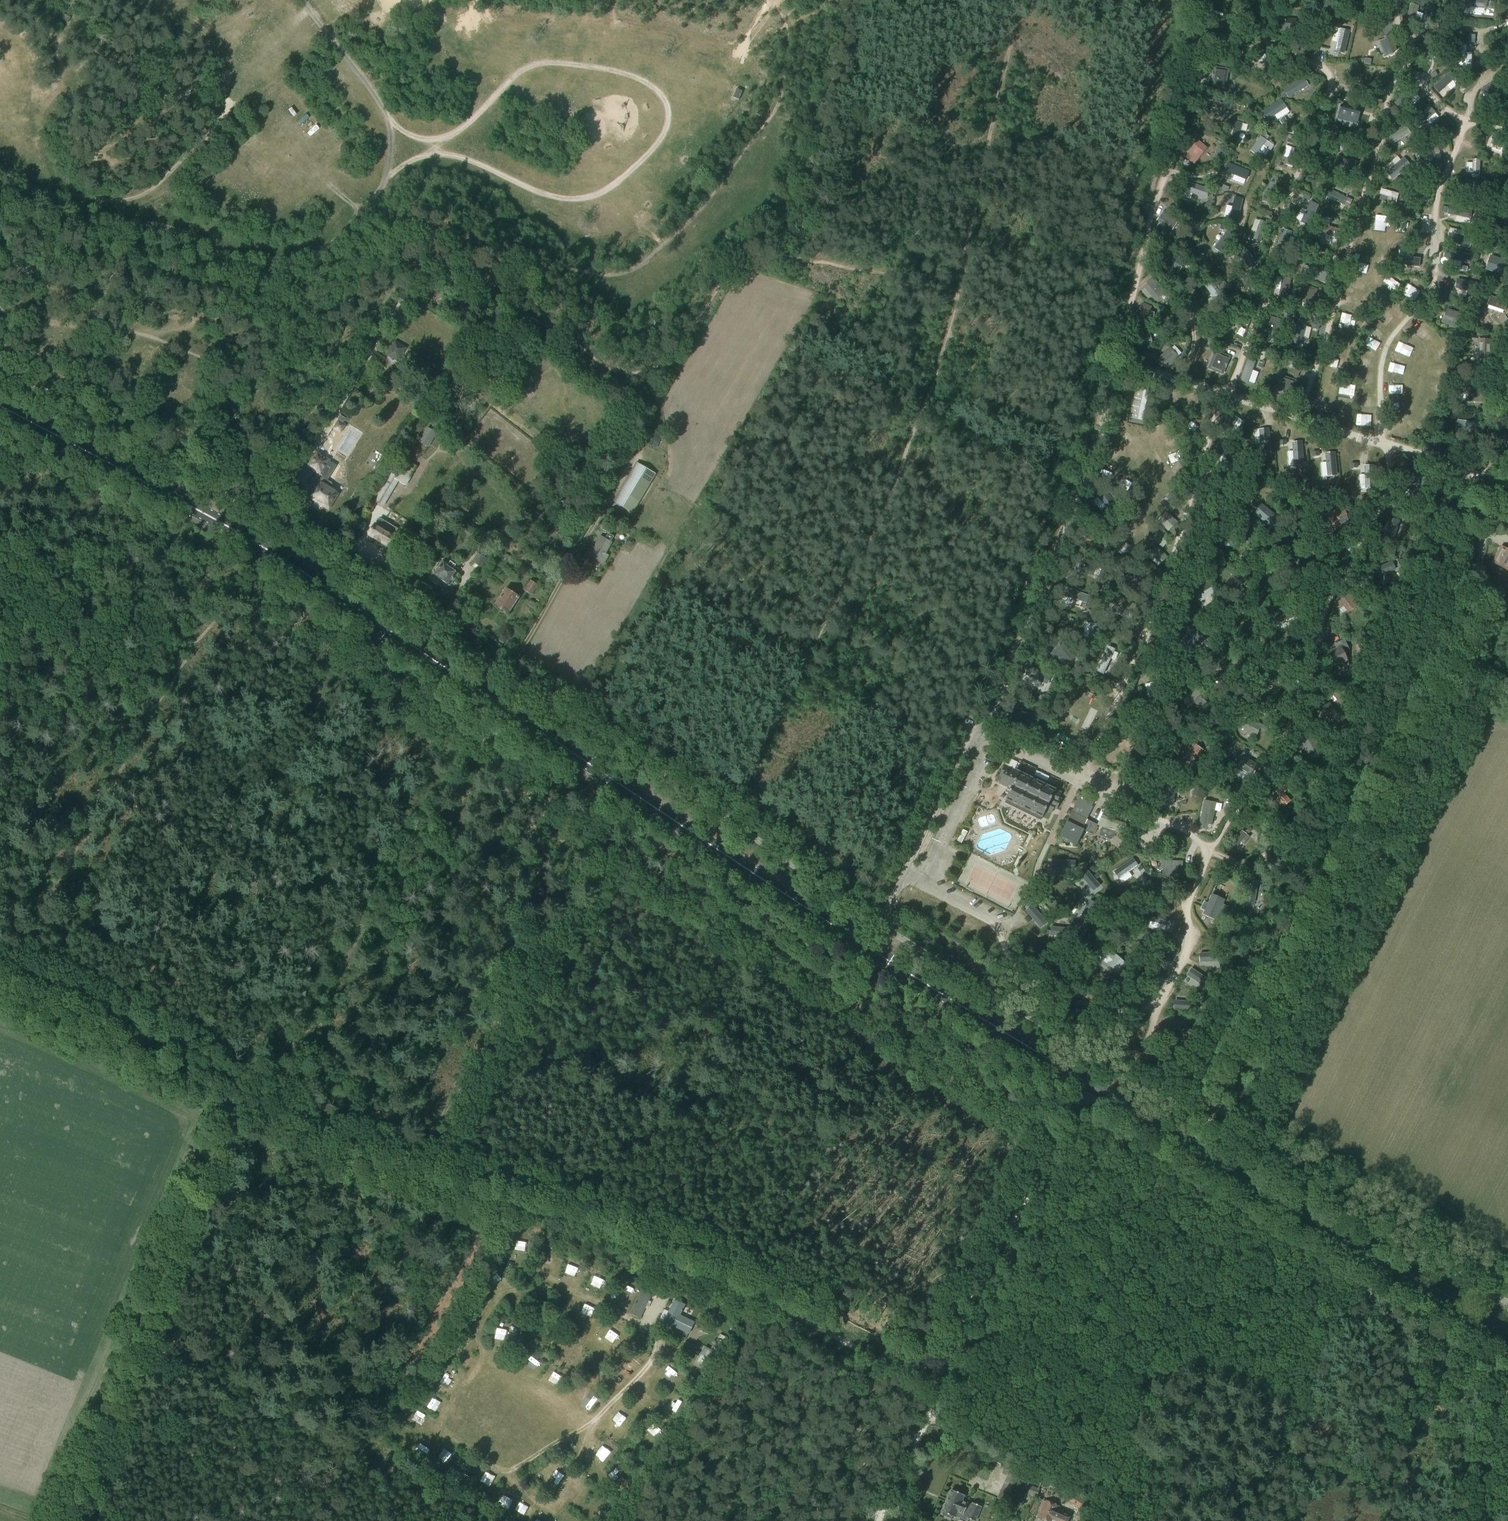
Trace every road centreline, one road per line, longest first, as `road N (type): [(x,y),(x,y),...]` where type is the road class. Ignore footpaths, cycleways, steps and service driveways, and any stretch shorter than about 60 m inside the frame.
road 1 (primary): [(1093,1085),(341,593),(0,402)]
road 2 (track): [(973,733),(1033,605),(1118,363),(1206,15)]
road 3 (track): [(1507,536),(1483,539),(1463,627),(1192,1147)]
road 4 (track): [(390,171),(436,150),(535,193),(568,201),(597,195),(644,160),(668,119),(651,88),(555,64),(529,69),(436,142),(392,126)]
road 5 (track): [(669,911),(824,1025),(1001,1138),(1011,1159),(967,1230),(914,1354)]
road 6 (track): [(717,813),(749,768),(900,469),(938,377),(964,270)]
road 7 (unclassified): [(1093,1085),(941,1363),(867,1520)]
road 8 (primary): [(1507,1344),(1093,1085)]
road 9 (track): [(0,939),(266,548)]
road 10 (track): [(0,985),(335,1148),(430,1178)]
road 11 (track): [(227,1095),(61,1520)]
road 12 (track): [(430,1178),(603,870),(669,911)]
road 13 (track): [(1118,363),(1496,476)]
road 14 (track): [(1378,440),(1386,345),(1430,294),(1440,184),(1483,78)]
road 15 (track): [(1294,415),(1329,322),(1392,83),(1408,64)]
road 16 (track): [(1010,1236),(1296,1396)]
road 17 (track): [(679,1263),(933,1380)]
road 18 (track): [(1296,1396),(1474,1488),(1507,1462)]
road 19 (track): [(430,1178),(616,1236)]
road 20 (track): [(918,1412),(1060,1476)]
road 21 (track): [(1408,64),(1441,104),(1507,131)]

